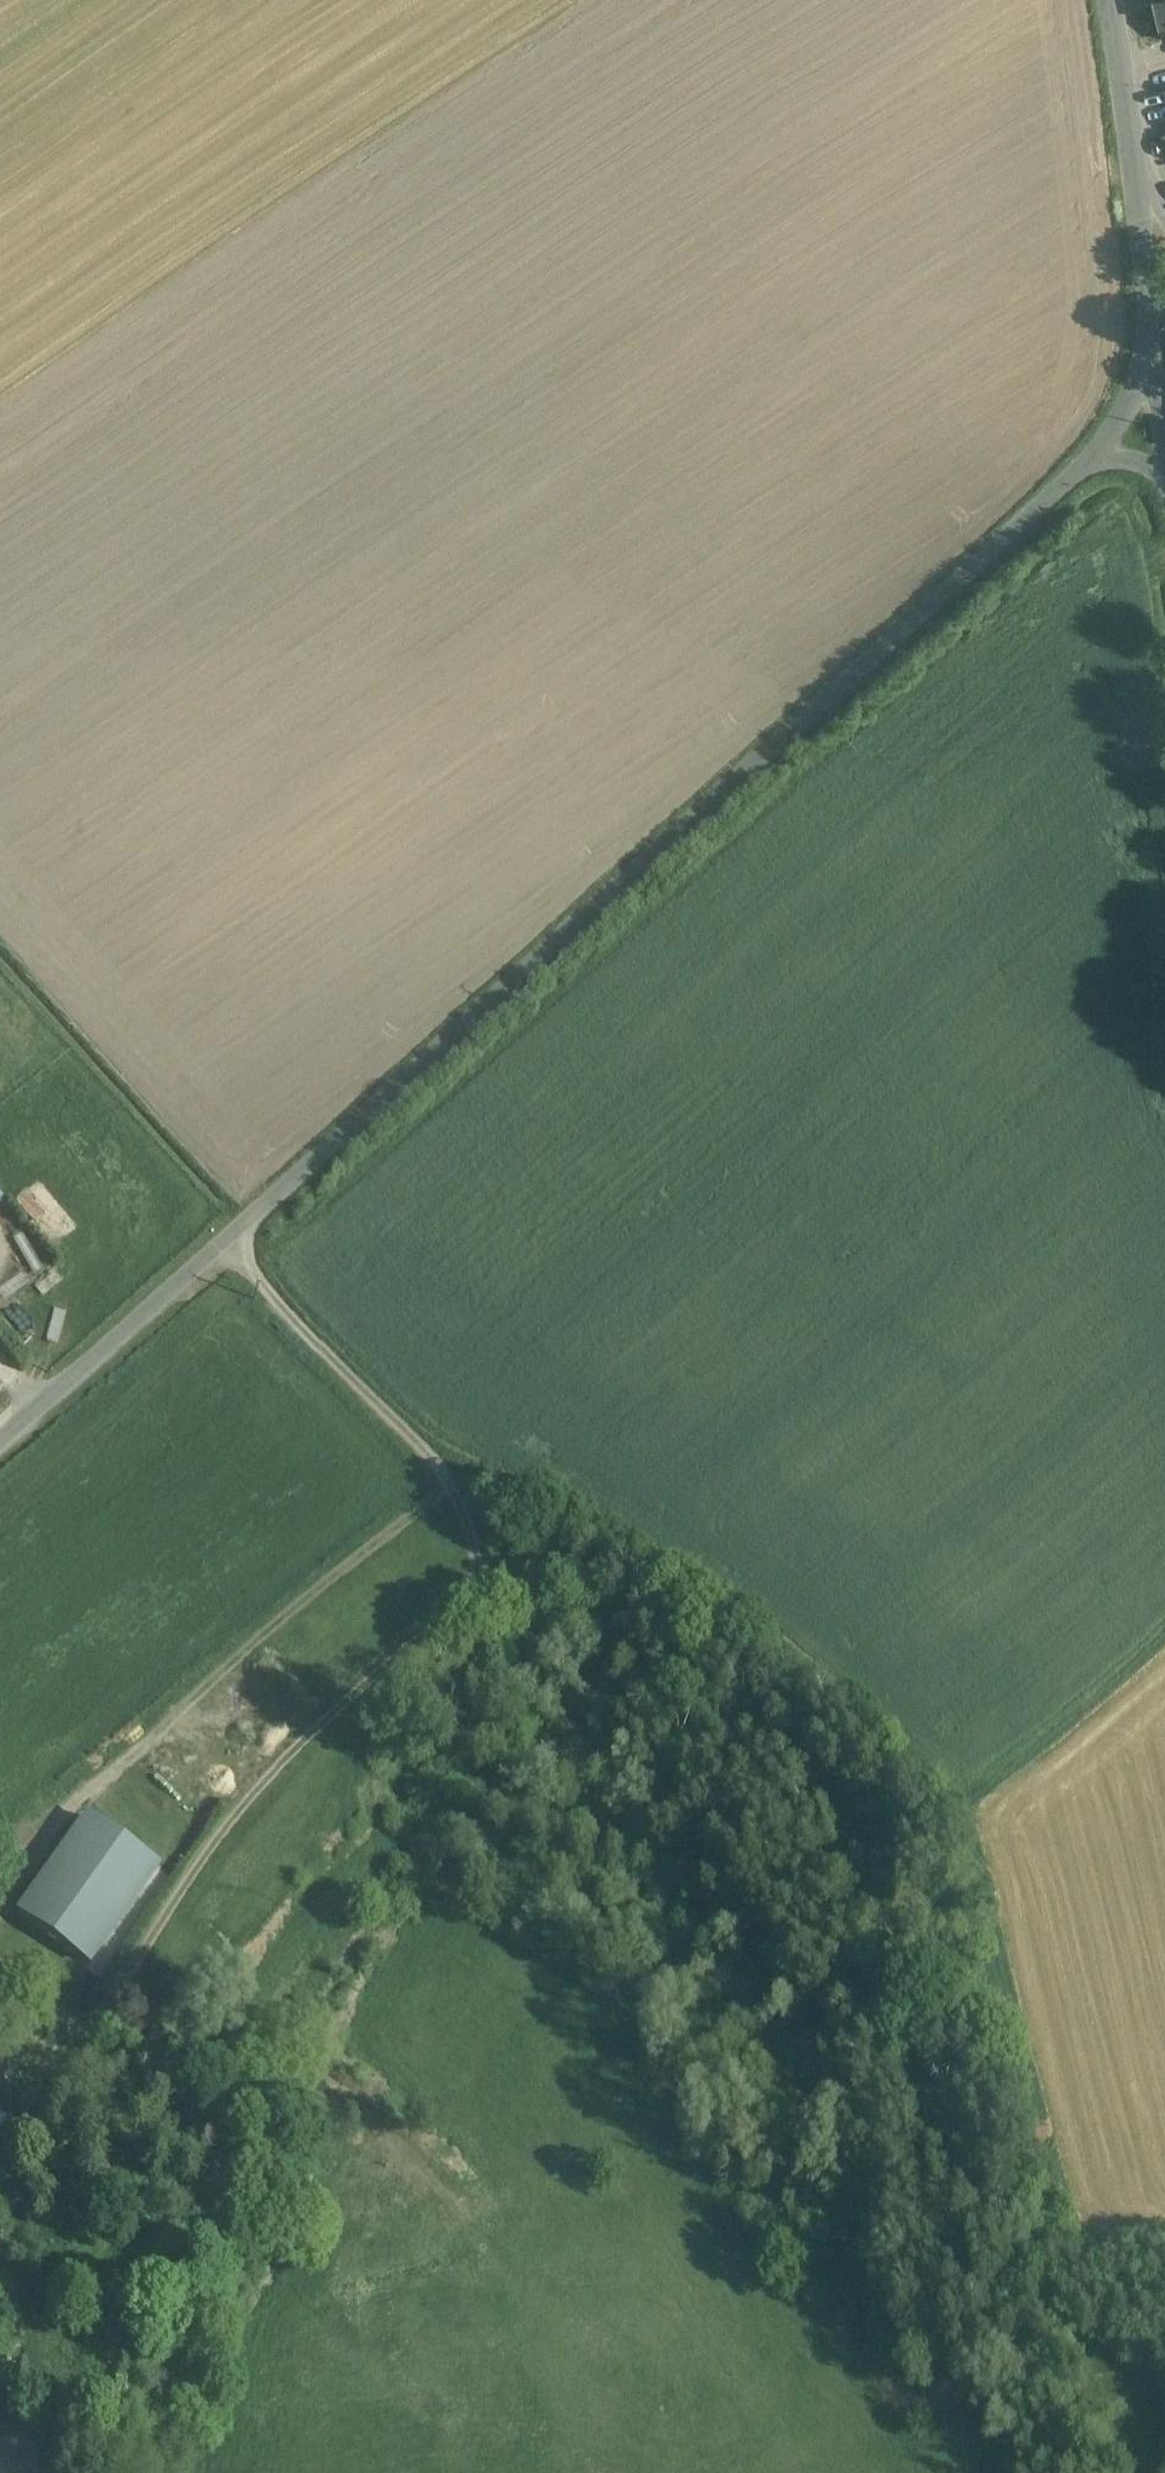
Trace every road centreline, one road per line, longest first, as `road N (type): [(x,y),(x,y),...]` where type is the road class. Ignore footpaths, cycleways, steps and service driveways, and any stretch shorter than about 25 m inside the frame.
road 1 (unclassified): [(1095,457),(0,1448)]
road 2 (unclassified): [(1153,322),(1130,158)]
road 3 (unclassified): [(1130,158),(1108,0)]
road 4 (unclassified): [(1153,322),(1137,395),(1095,457)]

